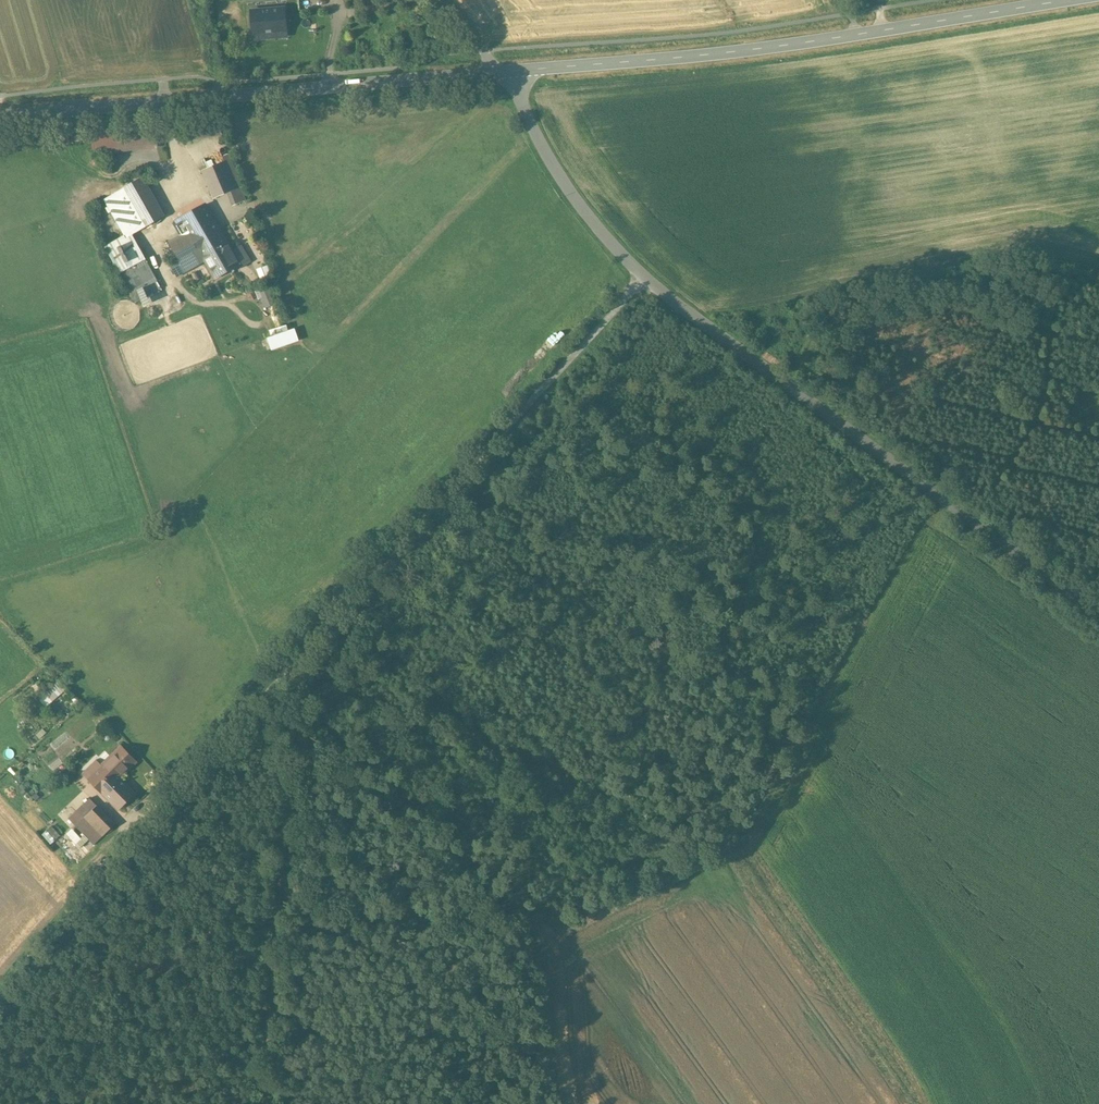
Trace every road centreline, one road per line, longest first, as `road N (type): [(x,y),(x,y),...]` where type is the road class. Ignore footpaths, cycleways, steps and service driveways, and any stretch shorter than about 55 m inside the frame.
road 1 (unclassified): [(1098,619),(636,286),(550,162),(503,72)]
road 2 (tertiary): [(1063,0),(779,47),(503,72)]
road 3 (tertiary): [(503,72),(0,115)]
road 4 (track): [(266,1103),(286,747),(270,686)]

